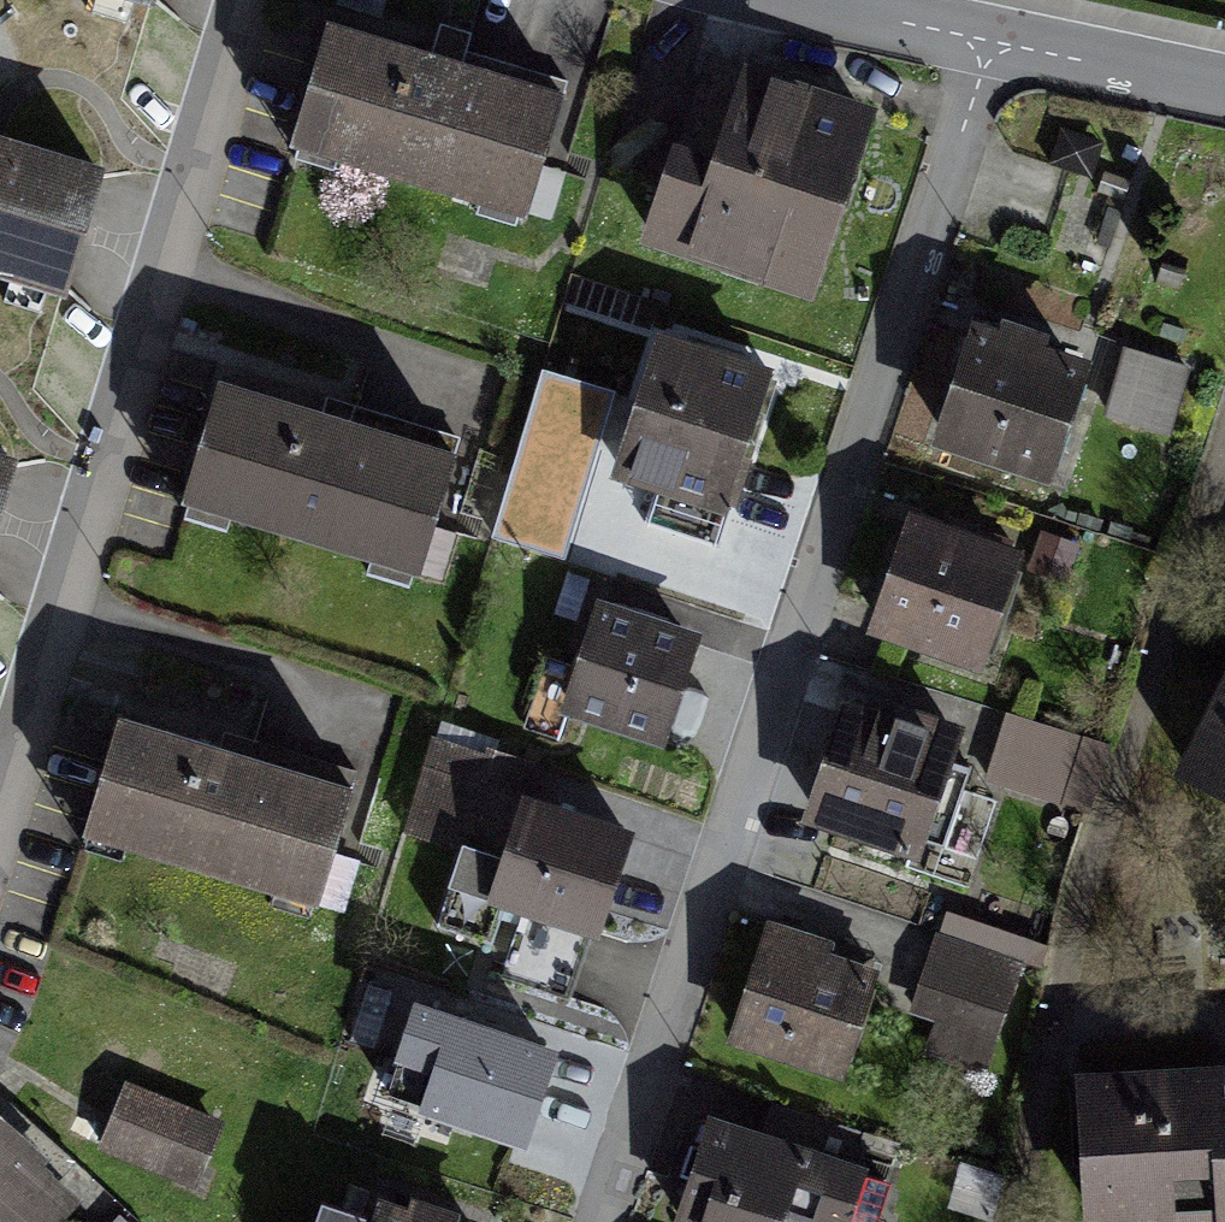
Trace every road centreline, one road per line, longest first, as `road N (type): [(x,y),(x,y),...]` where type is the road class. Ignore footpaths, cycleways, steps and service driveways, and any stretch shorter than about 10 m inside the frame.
road 1 (residential): [(992,43),(604,1221)]
road 2 (residential): [(0,805),(244,0)]
road 3 (residential): [(992,43),(1224,91)]
road 4 (residential): [(802,0),(992,43)]

